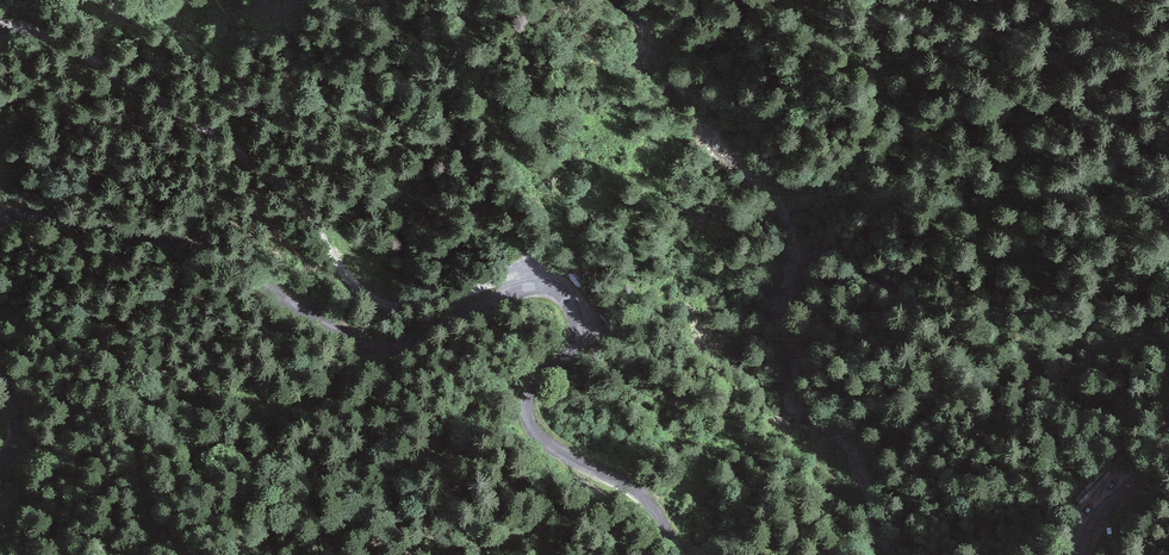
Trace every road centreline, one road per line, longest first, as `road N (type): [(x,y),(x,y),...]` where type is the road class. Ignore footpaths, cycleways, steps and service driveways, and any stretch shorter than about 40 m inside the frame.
road 1 (unclassified): [(0,217),(40,214),(224,255),(305,315),(373,347),(398,348),(515,291),(556,290),(572,308),(576,336),(533,391),(531,424),(560,451),(640,491),(684,554)]
road 2 (track): [(0,23),(62,41),(254,165),(303,207),(350,282),(377,303),(431,304),(517,275),(538,287)]
road 3 (unclassified): [(1083,554),(1097,518),(1168,433)]

